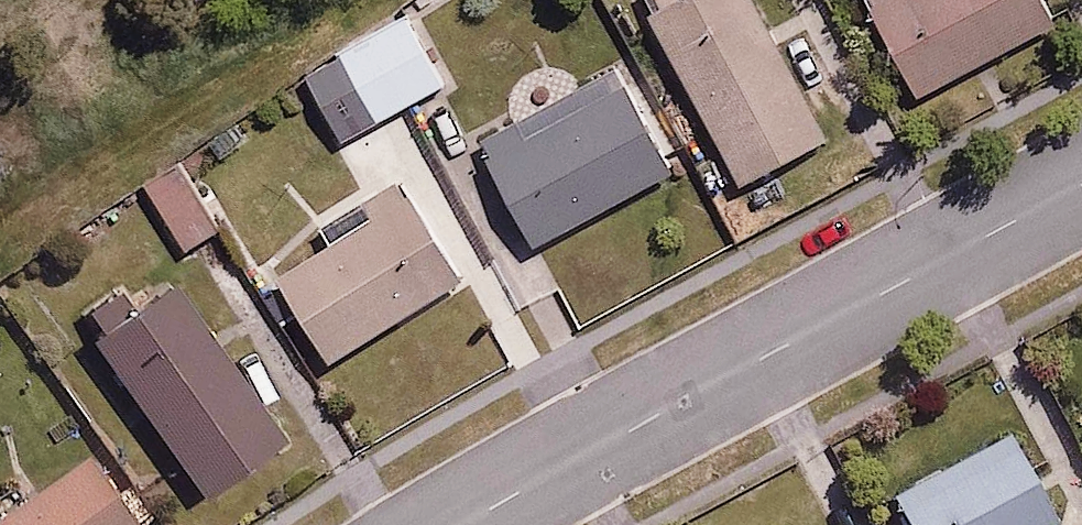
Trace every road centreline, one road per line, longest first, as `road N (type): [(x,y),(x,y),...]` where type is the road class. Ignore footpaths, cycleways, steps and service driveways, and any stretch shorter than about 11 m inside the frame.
road 1 (residential): [(1081,185),(461,524)]

